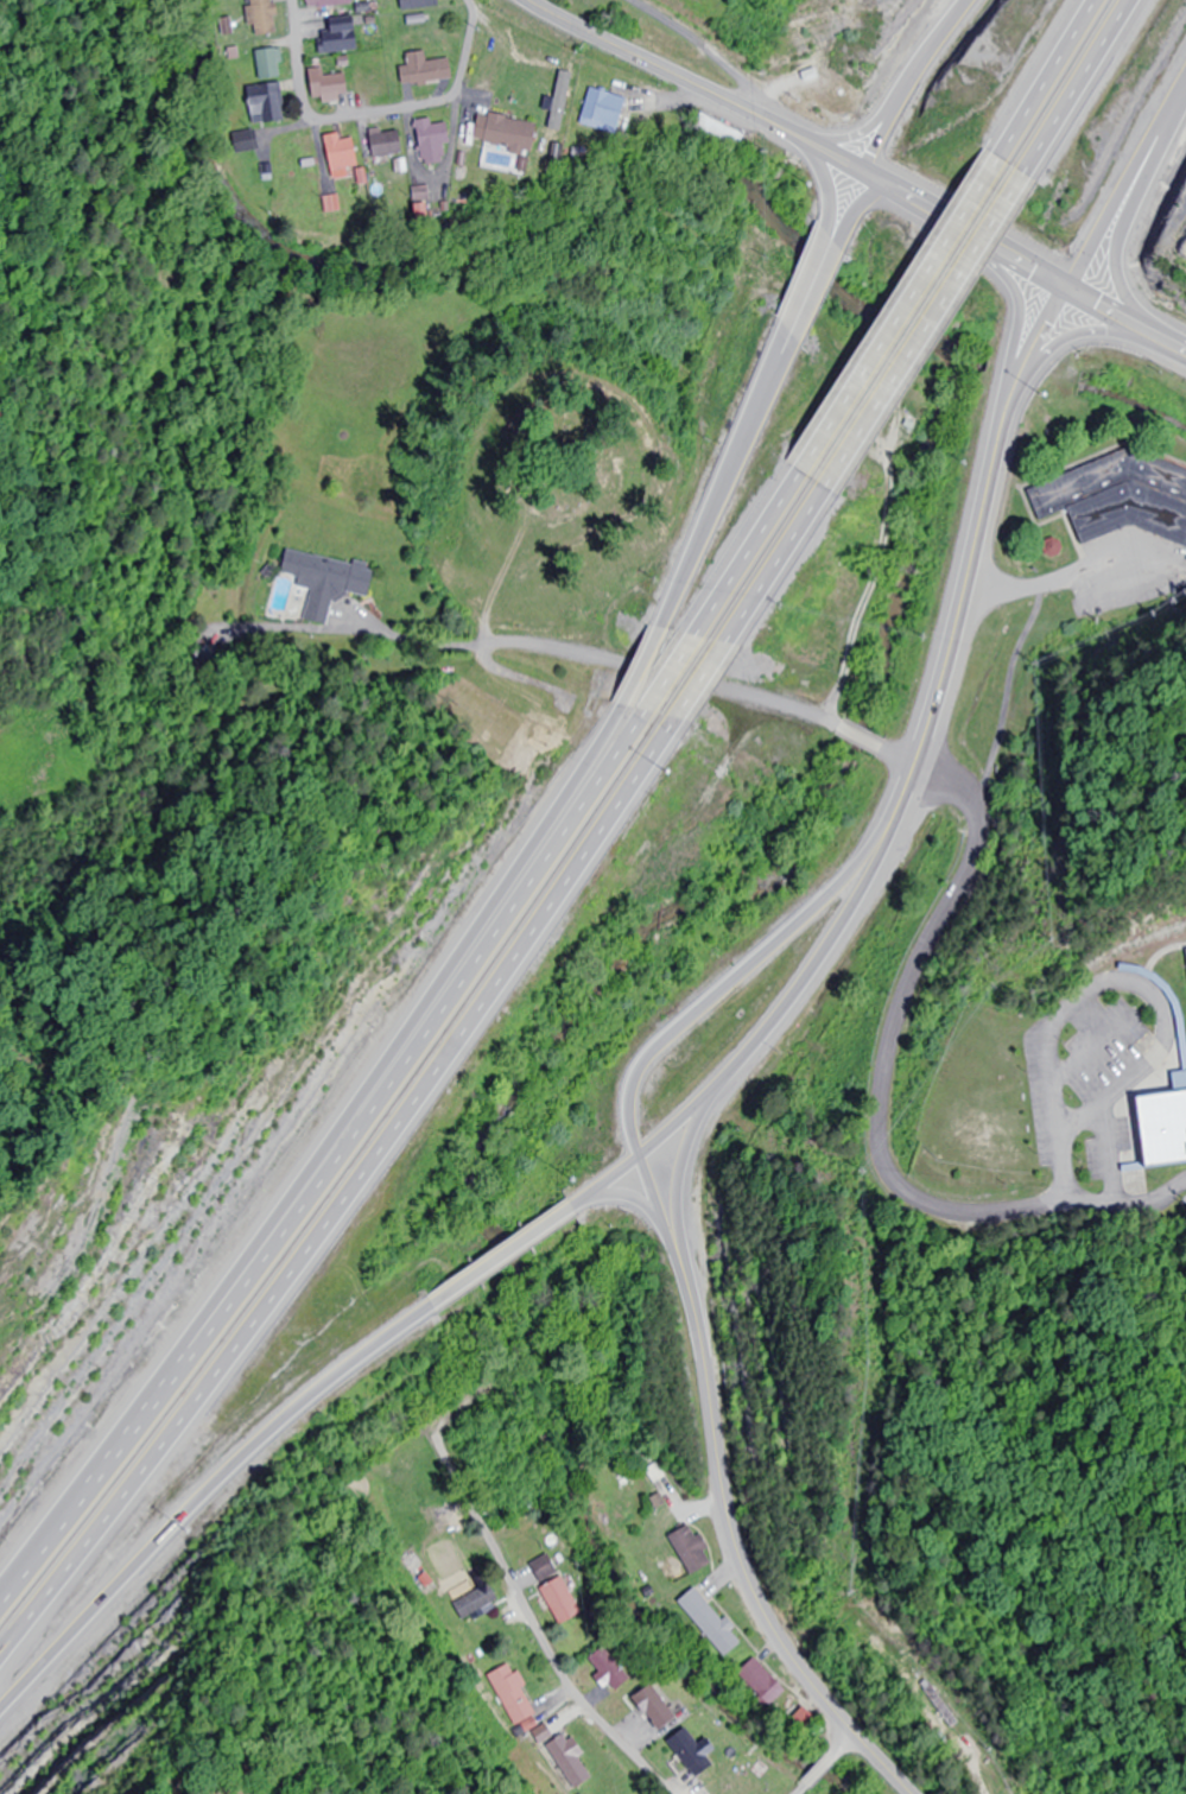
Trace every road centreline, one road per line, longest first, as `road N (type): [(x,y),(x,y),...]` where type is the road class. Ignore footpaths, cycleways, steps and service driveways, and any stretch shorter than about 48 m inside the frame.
road 1 (primary): [(634,1162),(770,1027),(827,949),(894,825),(952,657),(1041,273)]
road 2 (primary): [(0,1627),(261,1288),(519,917)]
road 3 (primary): [(0,1649),(175,1491),(634,1162)]
road 4 (tertiary): [(909,1793),(819,1695),(746,1571),(729,1522),(687,1287),(667,1224),(634,1162)]
road 5 (residential): [(913,780),(959,799),(976,823),(976,839),(915,961),(883,1053),(875,1124),(882,1165),(906,1196),(965,1217),(1099,1200)]
road 6 (residential): [(1092,1137),(1099,1200),(1122,1203),(1166,1186),(1174,1168),(1160,1033),(1149,1009),(1127,996),(1101,1001),(1080,1032),(1092,1137)]
road 7 (residential): [(674,1793),(559,1669),(440,1446)]
road 8 (secondary): [(865,173),(533,0)]
road 9 (residential): [(469,0),(471,37),(449,97),(328,120),(310,113),(302,93),(291,0)]
road 10 (tertiary): [(829,471),(1013,177)]
road 11 (primary): [(793,338),(665,635)]
road 12 (tertiary): [(519,917),(657,723)]
road 13 (primary): [(626,711),(519,917)]
road 14 (primary): [(1095,303),(1185,98)]
road 15 (tertiary): [(709,646),(829,471)]
road 16 (tertiary): [(1013,177),(1116,0)]
road 17 (primary): [(1041,273),(865,173)]
road 18 (primary): [(1001,440),(1057,359),(1105,337),(1156,337)]
road 19 (primary): [(963,0),(896,103),(865,173)]
road 20 (primary): [(1185,352),(1041,273)]

